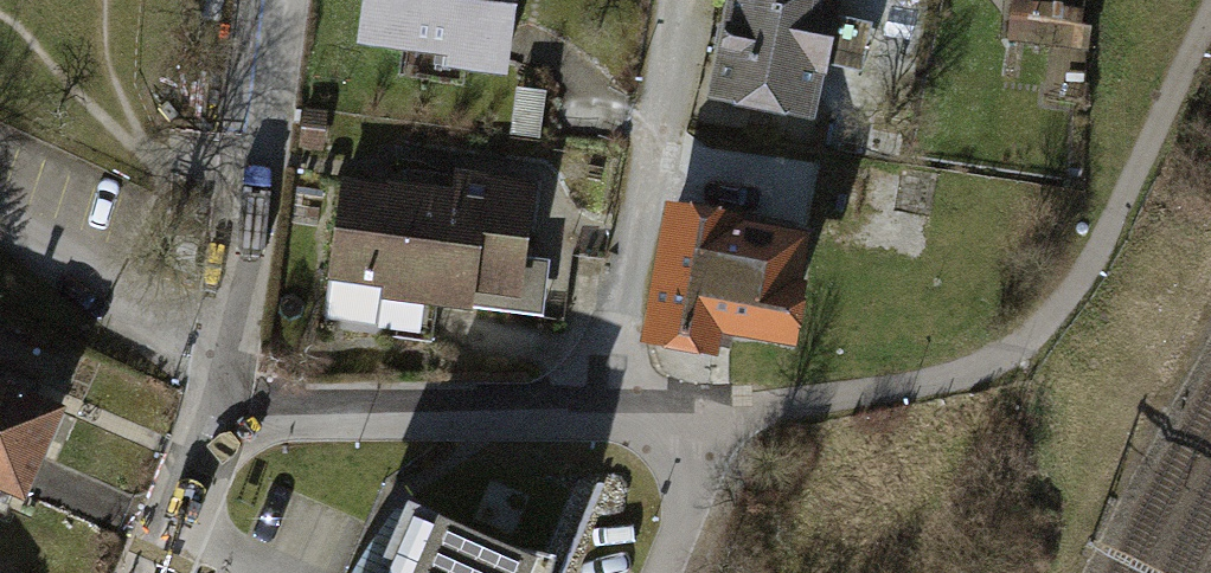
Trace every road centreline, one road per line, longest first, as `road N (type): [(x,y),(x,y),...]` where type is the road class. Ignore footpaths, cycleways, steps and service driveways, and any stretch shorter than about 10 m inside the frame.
road 1 (residential): [(277,0),(225,412)]
road 2 (residential): [(674,0),(607,403)]
road 3 (residential): [(225,412),(607,403)]
road 4 (residential): [(607,403),(675,421),(698,457),(659,572)]
road 5 (residential): [(225,412),(152,572)]

